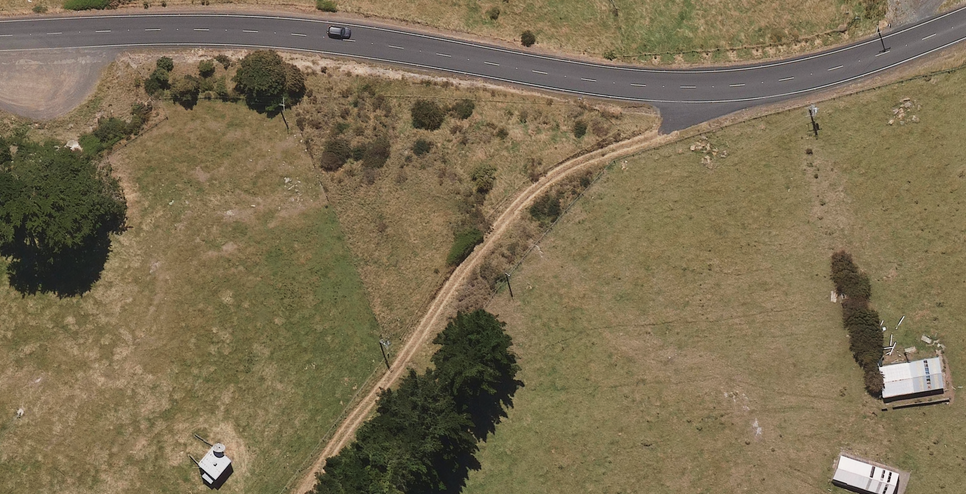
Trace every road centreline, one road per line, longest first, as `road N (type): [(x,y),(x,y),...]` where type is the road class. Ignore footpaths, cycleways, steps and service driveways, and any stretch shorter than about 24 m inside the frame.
road 1 (secondary): [(0,37),(236,31),(715,88),(832,69),(965,23)]
road 2 (track): [(655,86),(645,129),(468,261),(310,493)]

